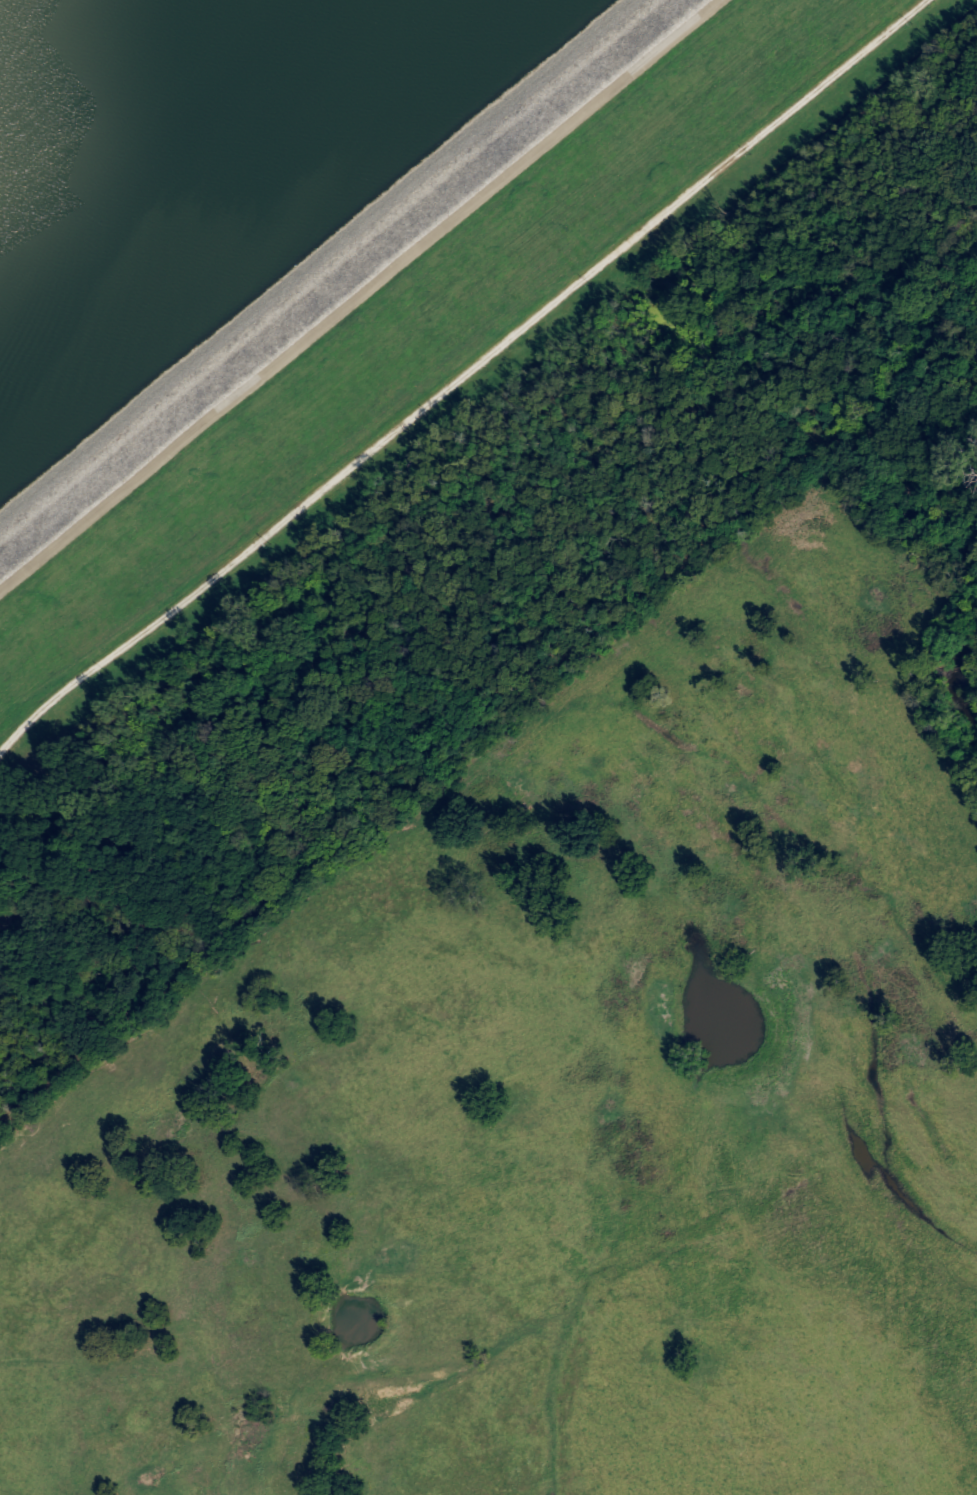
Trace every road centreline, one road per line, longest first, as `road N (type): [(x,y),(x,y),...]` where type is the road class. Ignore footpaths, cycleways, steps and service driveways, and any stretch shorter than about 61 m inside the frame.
road 1 (residential): [(0,602),(733,0)]

